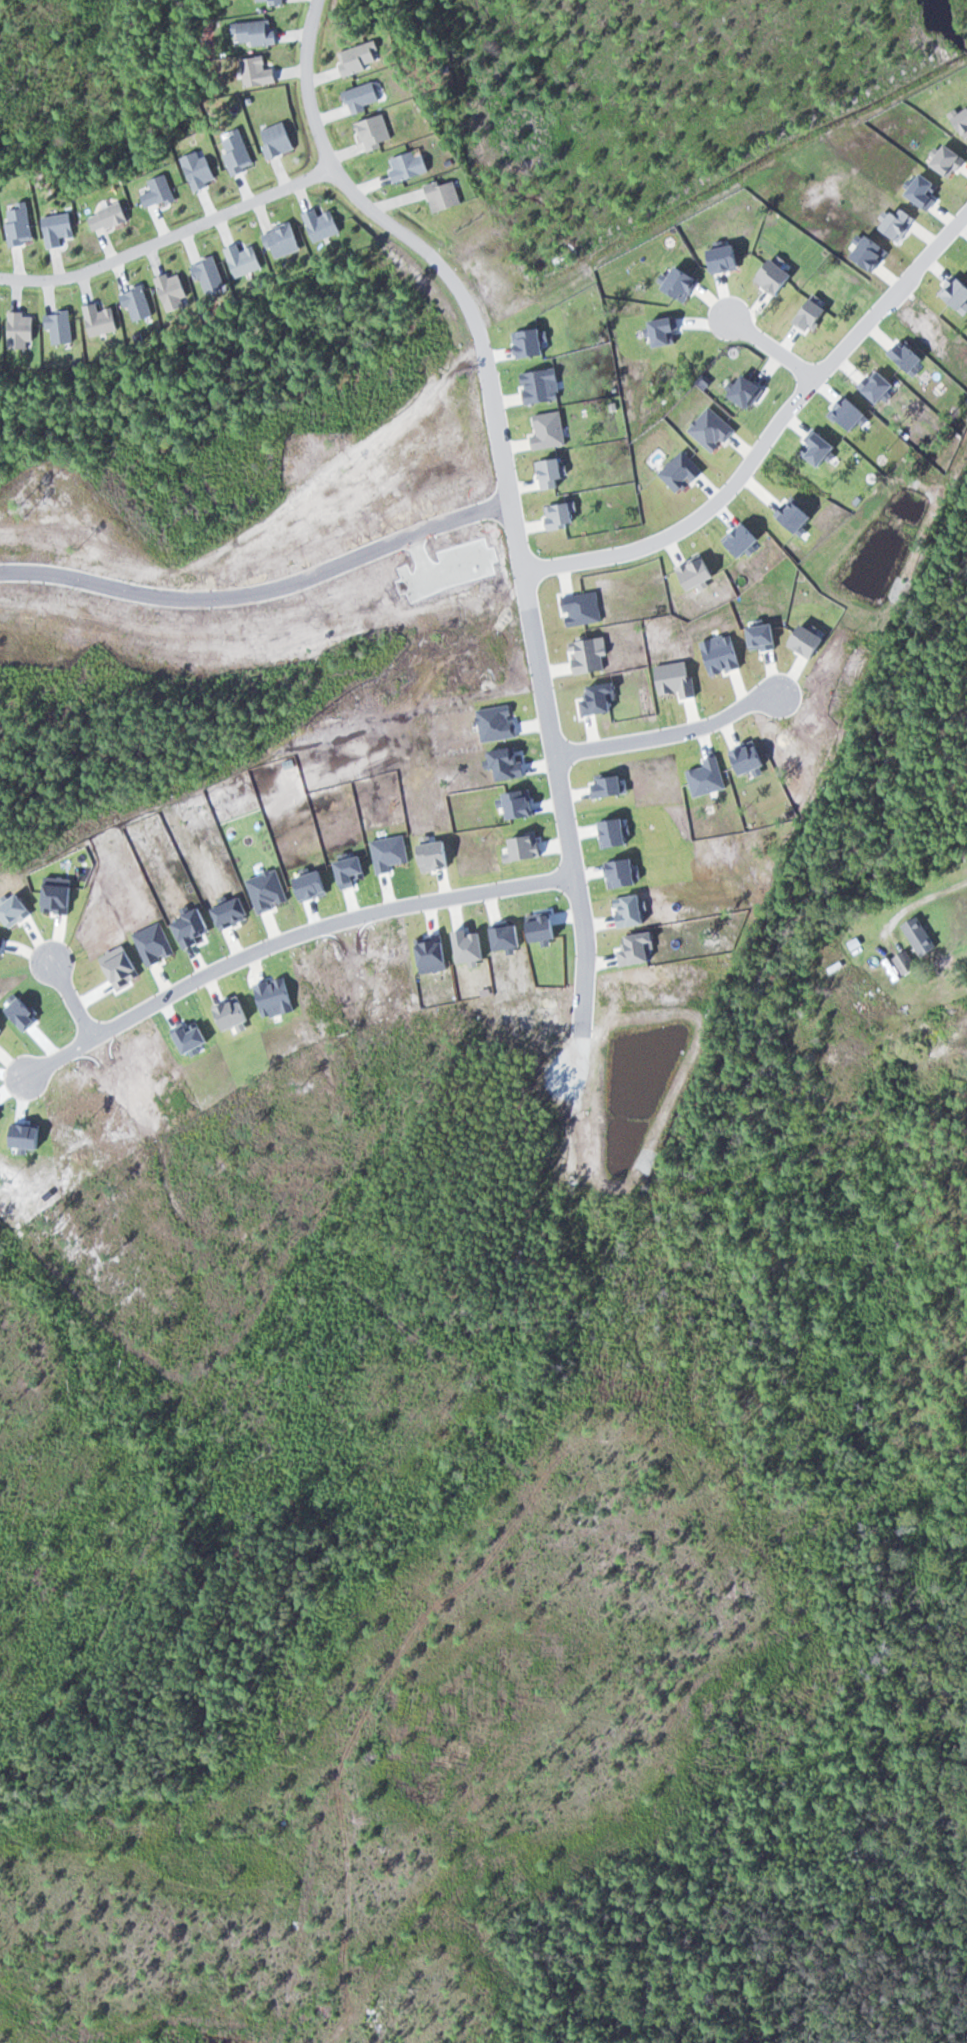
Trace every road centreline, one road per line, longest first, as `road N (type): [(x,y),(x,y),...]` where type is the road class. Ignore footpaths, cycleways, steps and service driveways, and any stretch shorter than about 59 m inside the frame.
road 1 (residential): [(316,0),(307,78),(322,147),(355,192),(453,284),(478,350),(568,882),(577,953),(572,1025)]
road 2 (residential): [(332,161),(81,273),(45,281),(0,277)]

